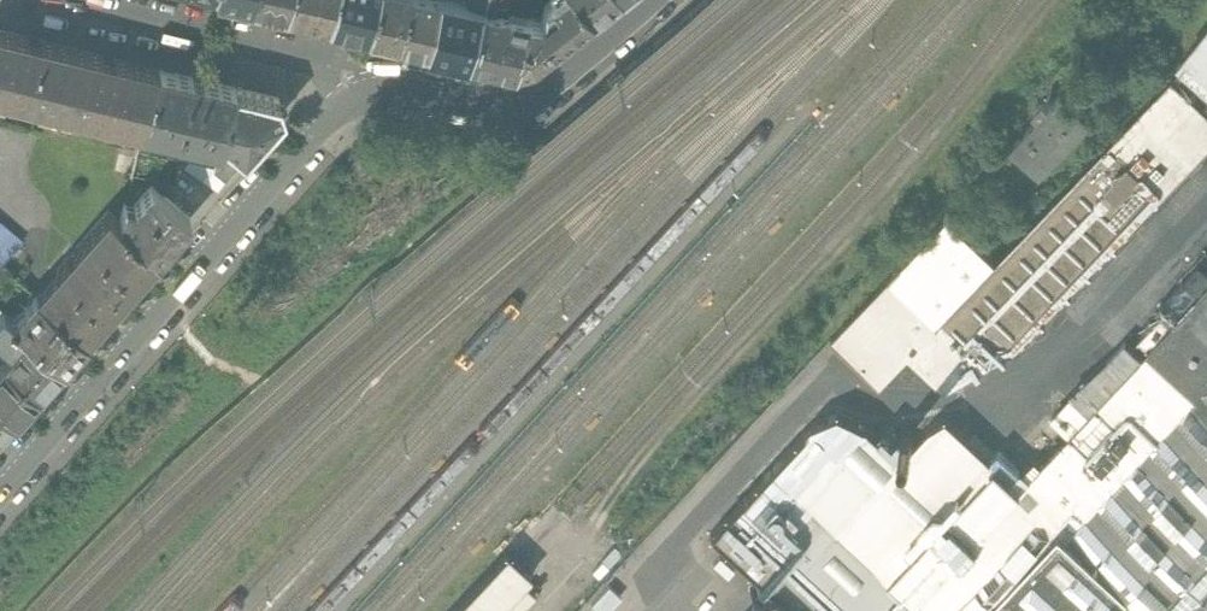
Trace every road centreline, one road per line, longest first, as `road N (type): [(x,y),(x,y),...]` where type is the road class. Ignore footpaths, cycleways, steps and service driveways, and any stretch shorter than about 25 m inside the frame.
road 1 (residential): [(0,498),(356,96)]
road 2 (residential): [(356,96),(409,86),(490,107),(527,103),(561,85),(658,0)]
road 3 (residential): [(87,0),(311,59),(356,96)]

